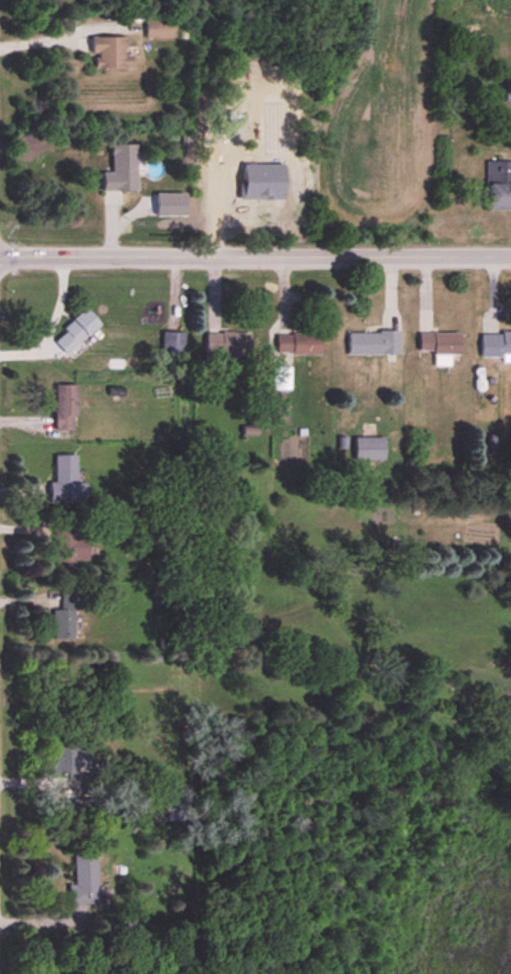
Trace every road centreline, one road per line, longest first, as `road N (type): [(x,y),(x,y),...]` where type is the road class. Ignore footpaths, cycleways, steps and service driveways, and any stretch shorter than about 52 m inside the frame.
road 1 (residential): [(0,254),(510,254)]

